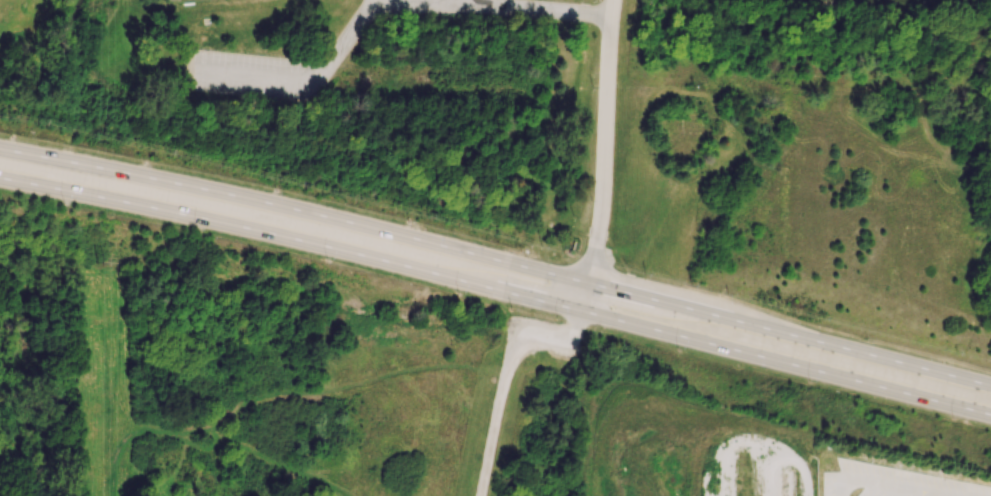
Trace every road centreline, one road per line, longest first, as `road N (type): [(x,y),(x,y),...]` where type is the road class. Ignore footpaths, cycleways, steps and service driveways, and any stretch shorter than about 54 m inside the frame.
road 1 (primary): [(0,177),(340,249),(990,415)]
road 2 (primary): [(990,385),(290,208),(0,148)]
road 3 (residential): [(614,0),(603,203),(581,311)]

